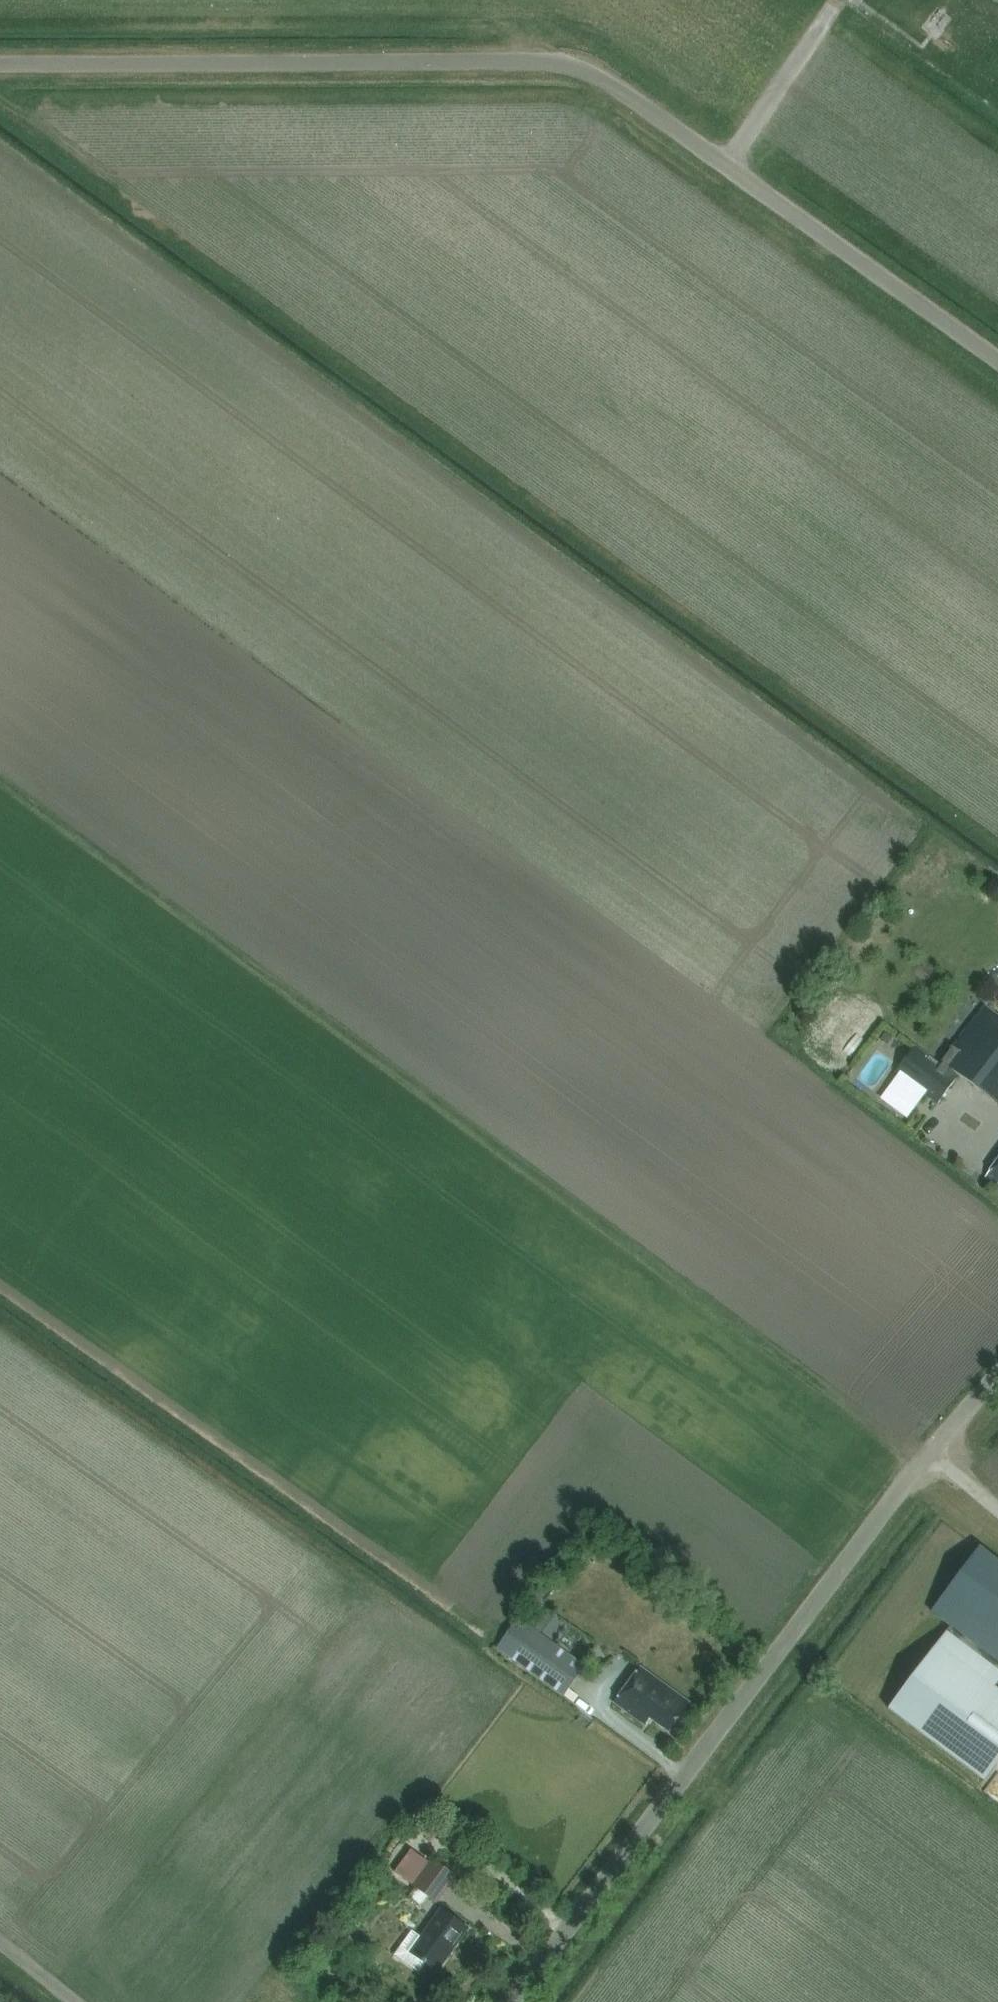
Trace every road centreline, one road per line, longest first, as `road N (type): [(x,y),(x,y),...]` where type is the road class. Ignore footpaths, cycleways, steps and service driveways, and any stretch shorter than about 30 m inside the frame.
road 1 (unclassified): [(515,2001),(931,1452),(997,1378)]

